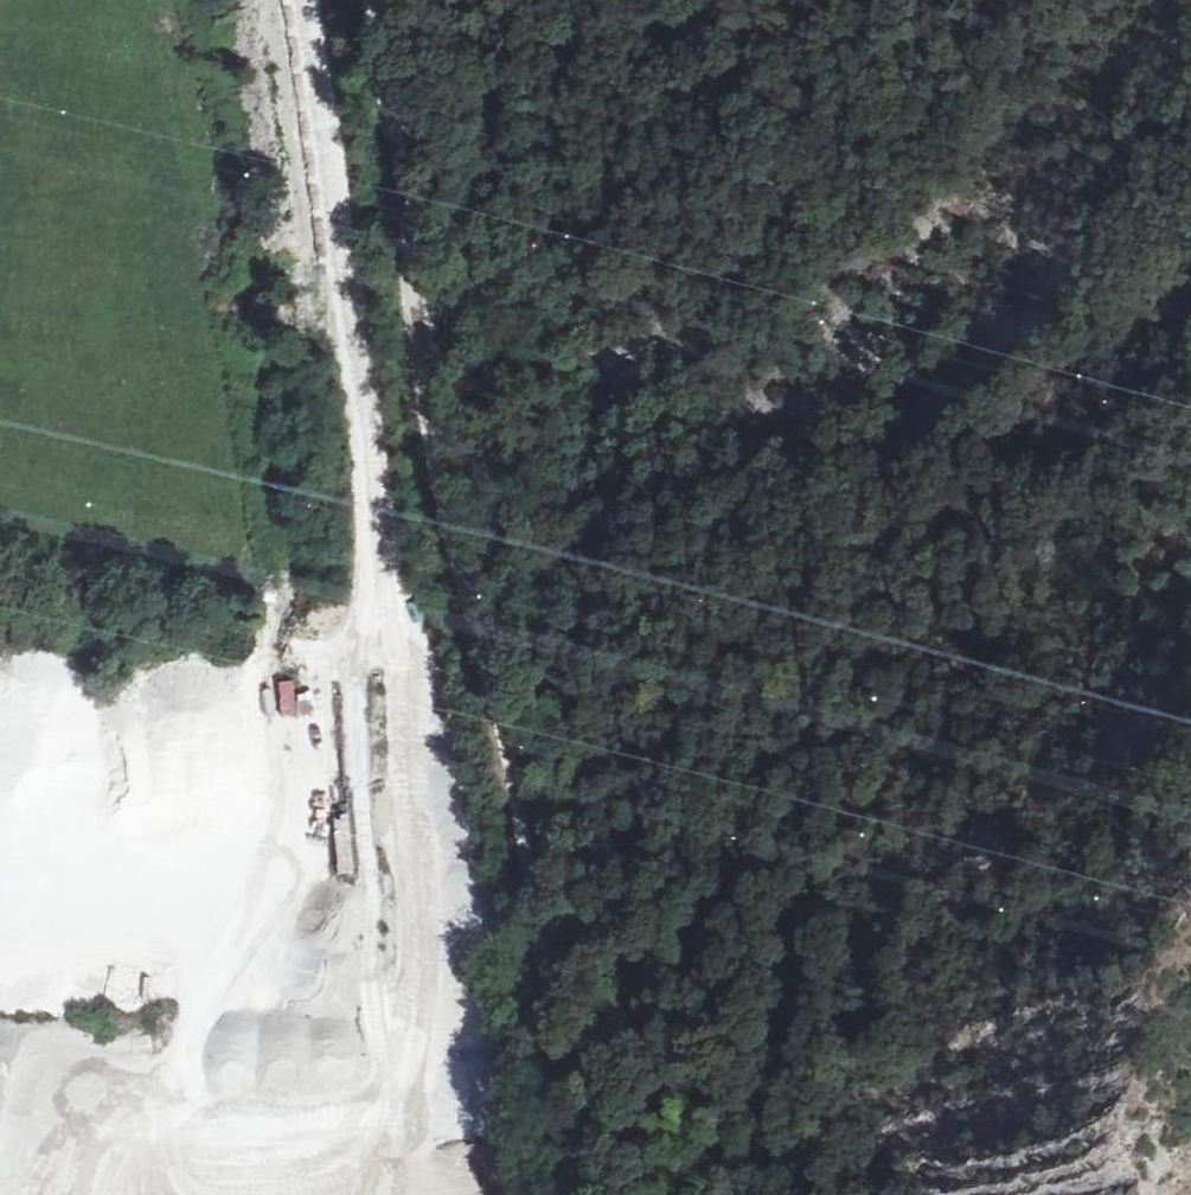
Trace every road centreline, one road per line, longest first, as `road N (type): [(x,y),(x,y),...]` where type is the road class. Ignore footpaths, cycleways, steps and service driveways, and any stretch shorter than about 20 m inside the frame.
road 1 (track): [(352,0),(582,1194)]

